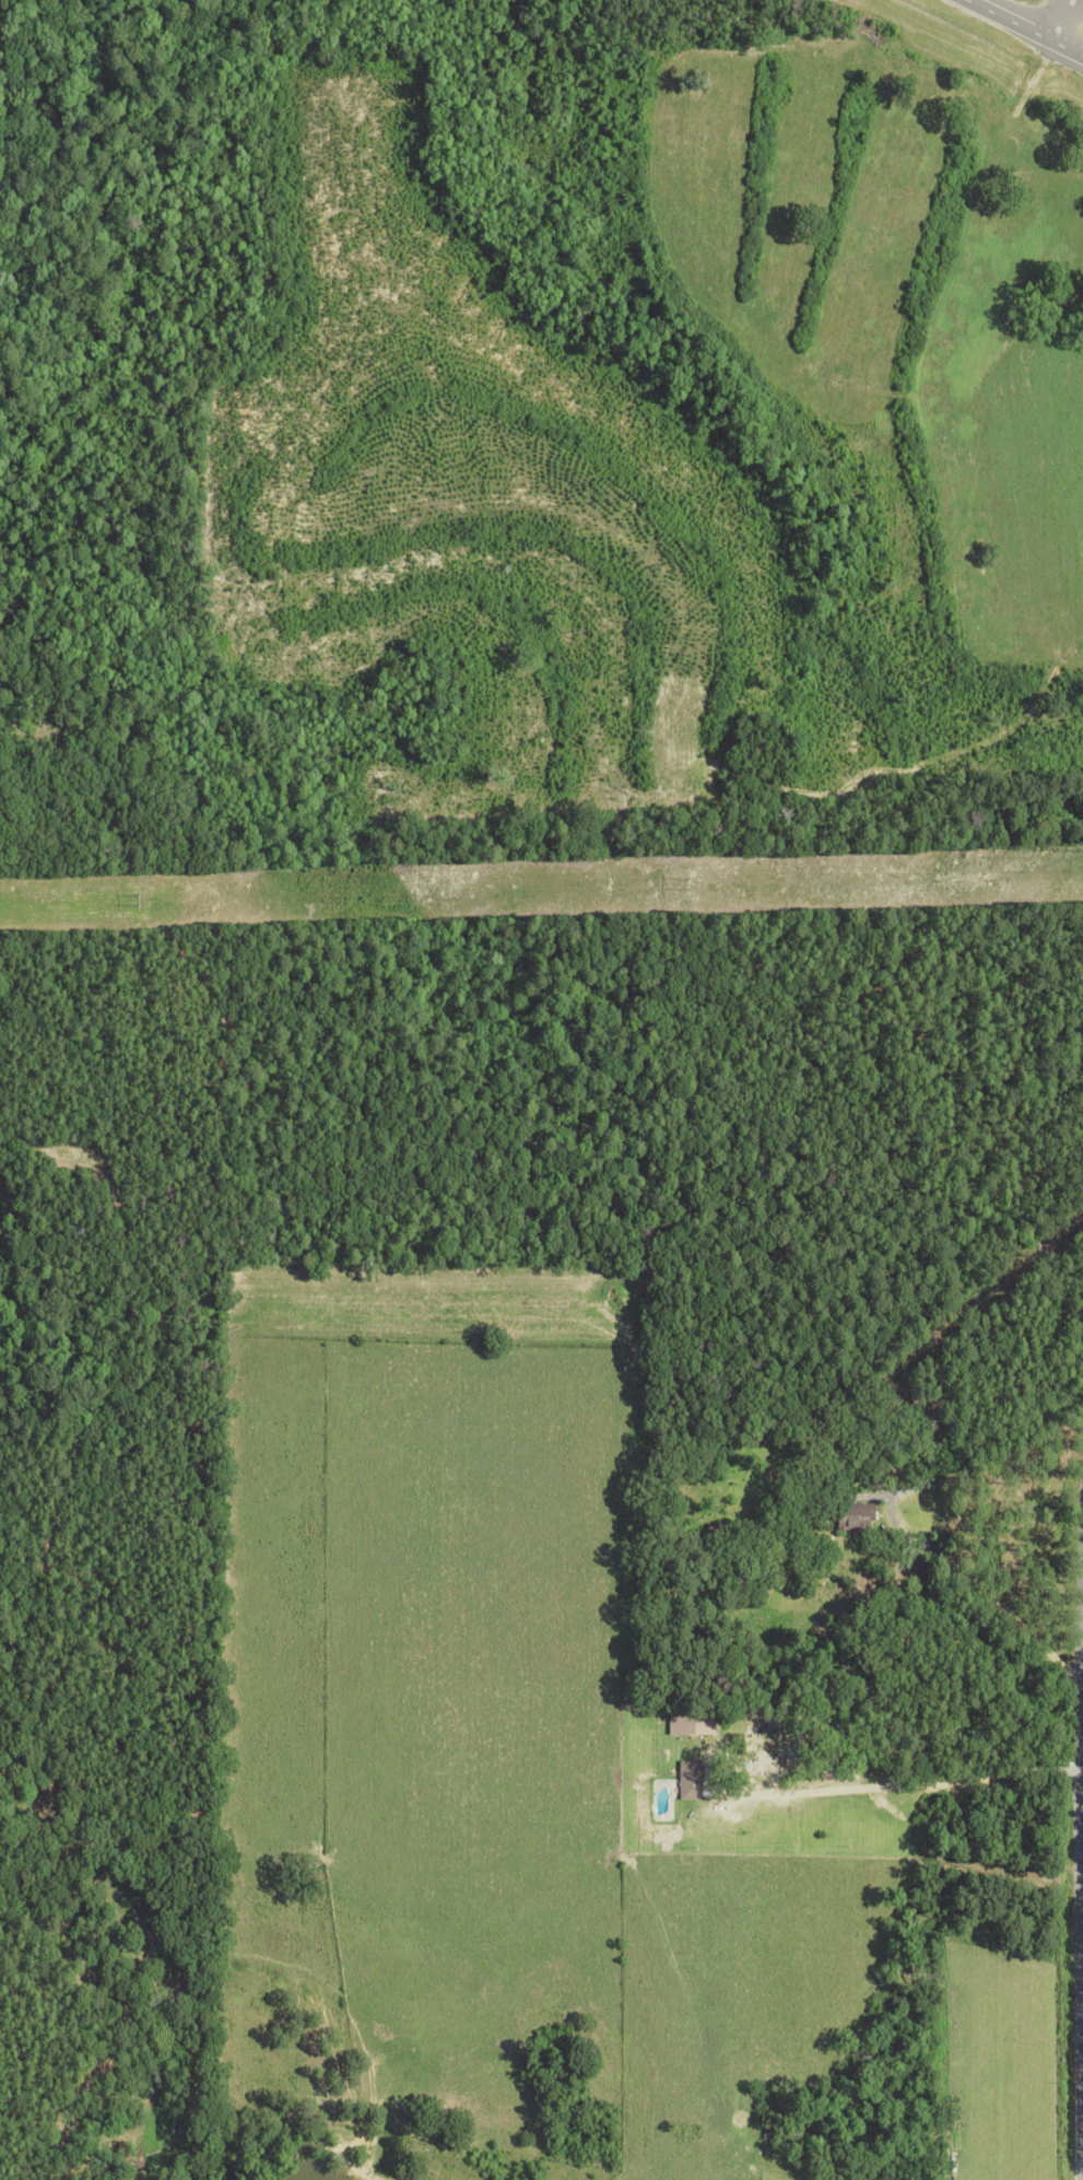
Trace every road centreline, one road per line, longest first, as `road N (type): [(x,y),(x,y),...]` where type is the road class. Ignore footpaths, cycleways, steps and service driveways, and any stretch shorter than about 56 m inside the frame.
road 1 (residential): [(1082,2113),(1082,1656)]
road 2 (trunk): [(968,0),(1082,57)]

